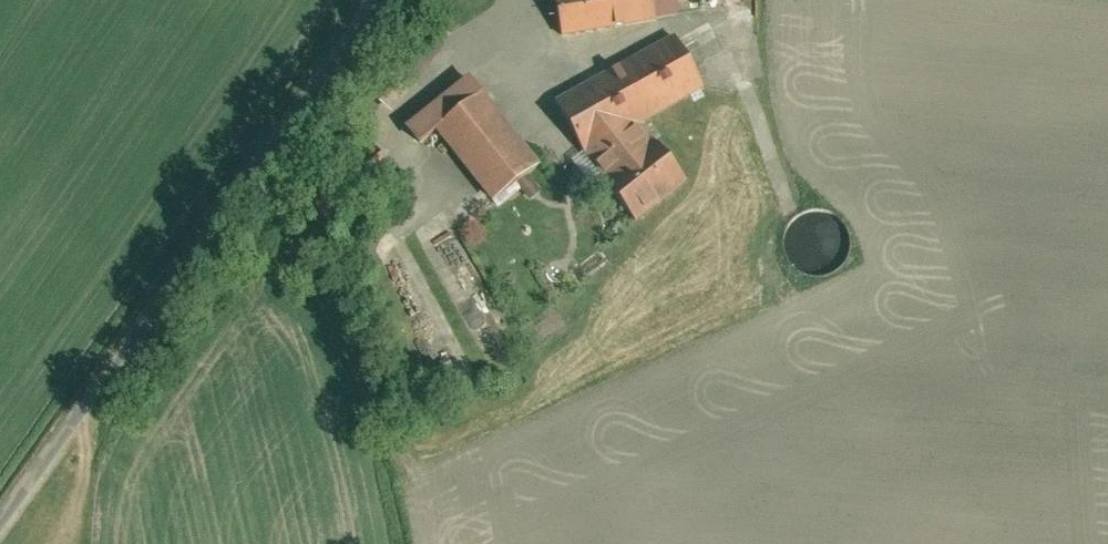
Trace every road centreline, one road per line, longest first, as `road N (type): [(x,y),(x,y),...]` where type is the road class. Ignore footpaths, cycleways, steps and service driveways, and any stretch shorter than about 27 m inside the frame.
road 1 (unclassified): [(378,0),(0,521)]
road 2 (track): [(215,226),(341,303),(361,339),(383,437),(419,498)]

